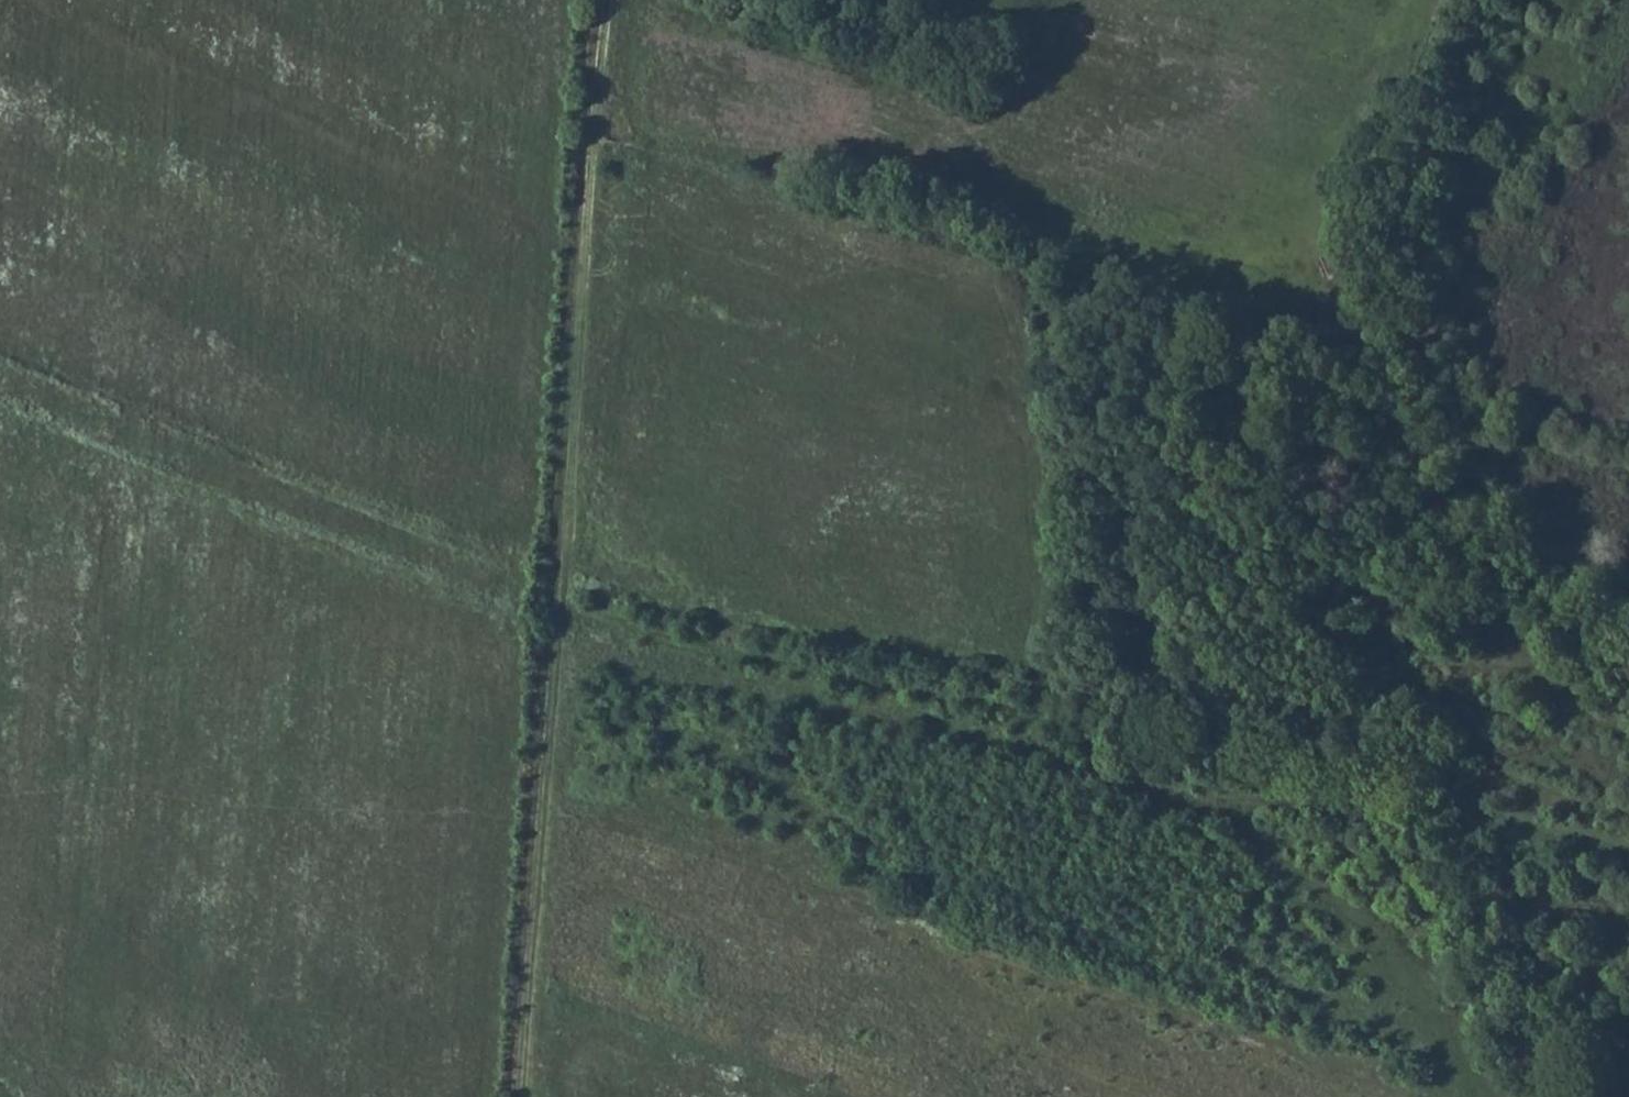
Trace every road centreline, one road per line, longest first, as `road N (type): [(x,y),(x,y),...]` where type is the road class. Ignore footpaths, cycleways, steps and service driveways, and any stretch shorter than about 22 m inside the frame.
road 1 (track): [(0,376),(561,615),(797,682),(1051,715),(1127,785),(1287,812)]
road 2 (track): [(524,1096),(608,0)]

